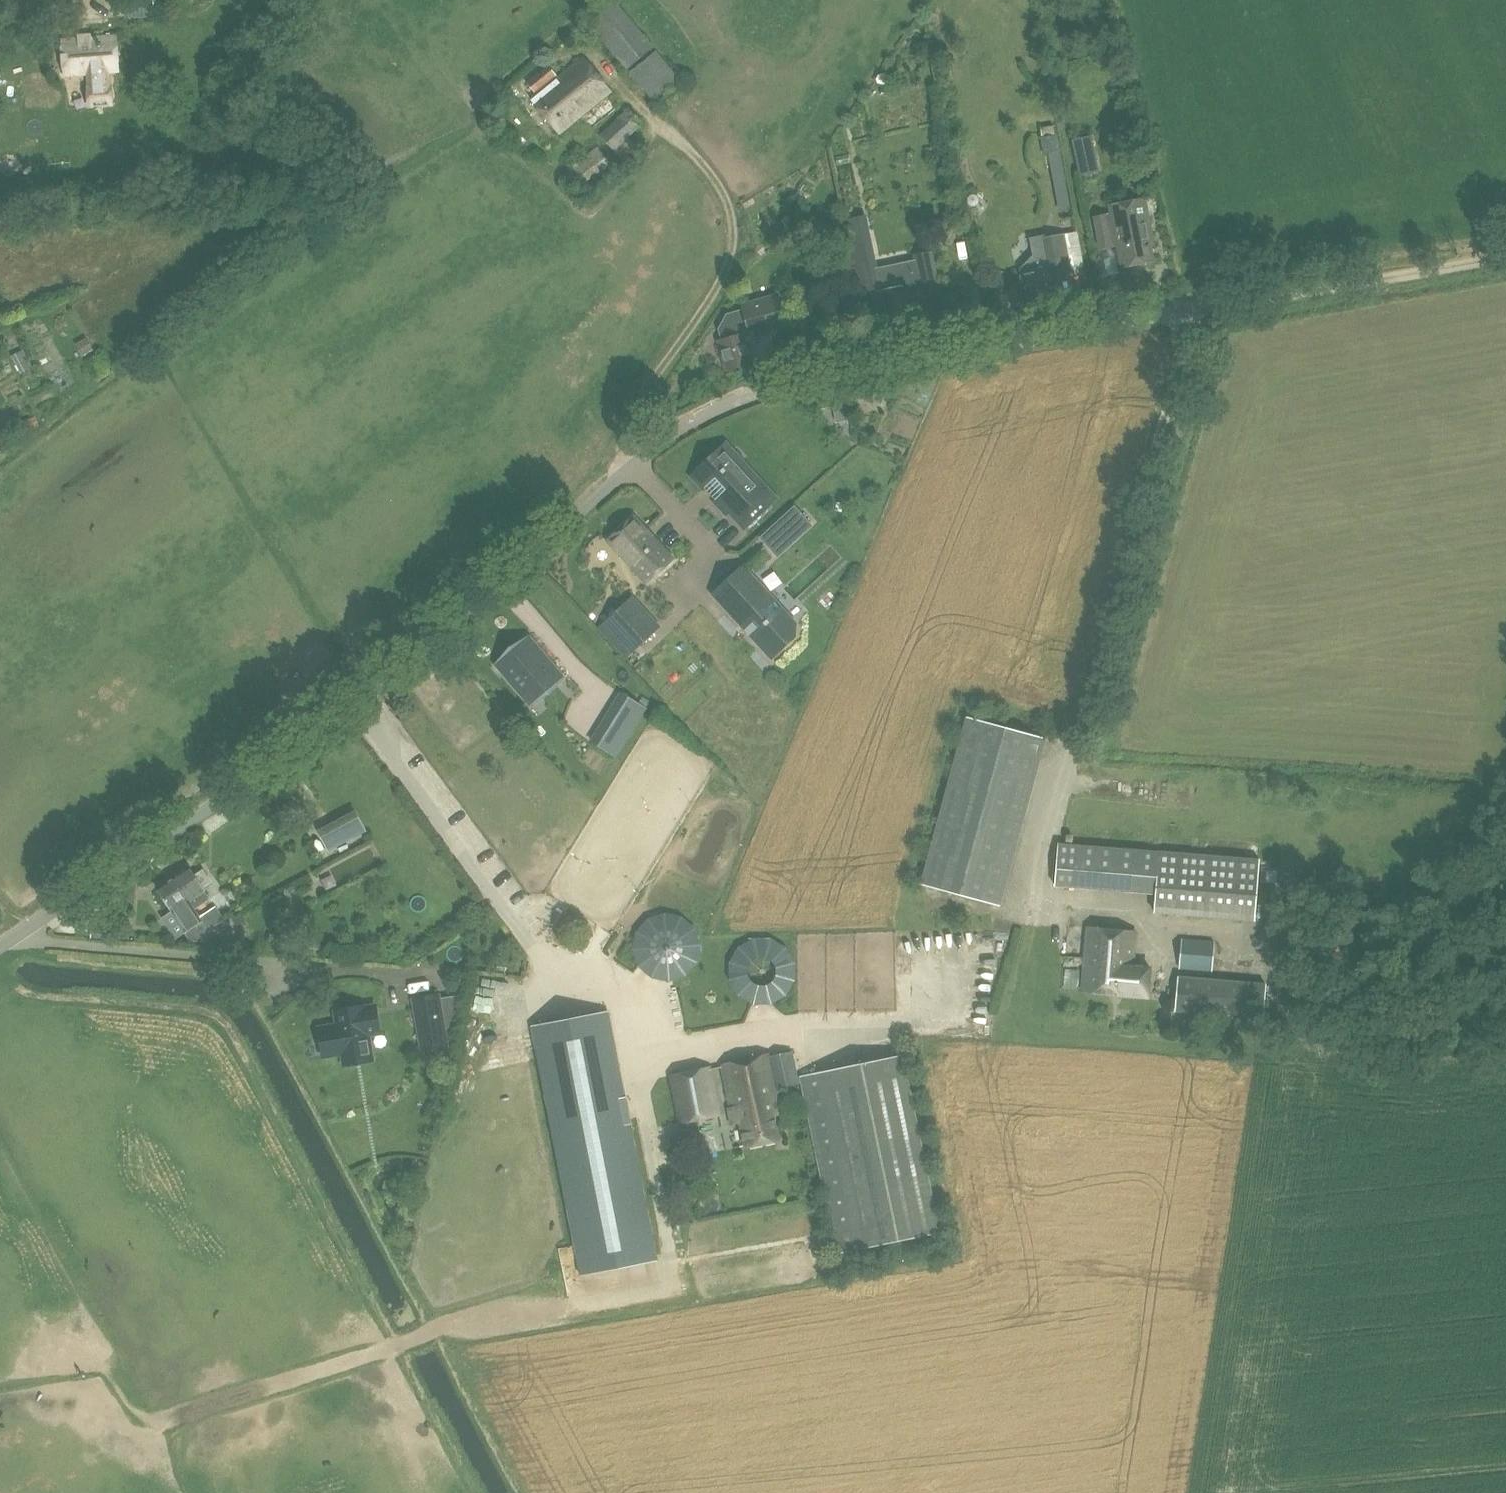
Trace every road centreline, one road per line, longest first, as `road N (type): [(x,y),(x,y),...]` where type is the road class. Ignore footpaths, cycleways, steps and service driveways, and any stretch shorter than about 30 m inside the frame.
road 1 (unclassified): [(0,946),(261,775),(487,595),(632,464),(702,416),(802,381),(1252,299)]
road 2 (track): [(1081,728),(1183,356),(1183,311)]
road 3 (track): [(632,464),(628,421),(725,277),(737,241),(716,178),(645,108)]
road 4 (track): [(1252,299),(1505,253)]

